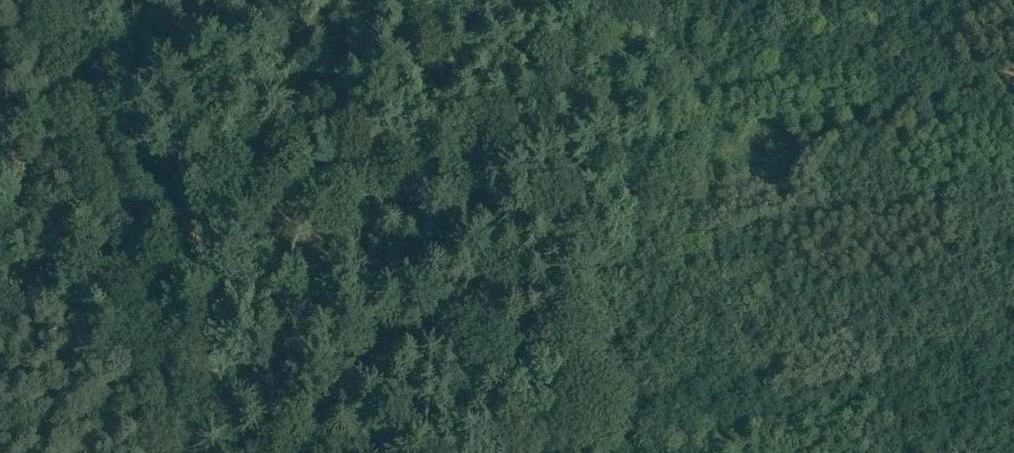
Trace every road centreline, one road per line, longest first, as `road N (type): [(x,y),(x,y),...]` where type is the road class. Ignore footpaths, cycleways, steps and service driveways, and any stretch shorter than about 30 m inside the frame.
road 1 (track): [(181,452),(59,0)]

